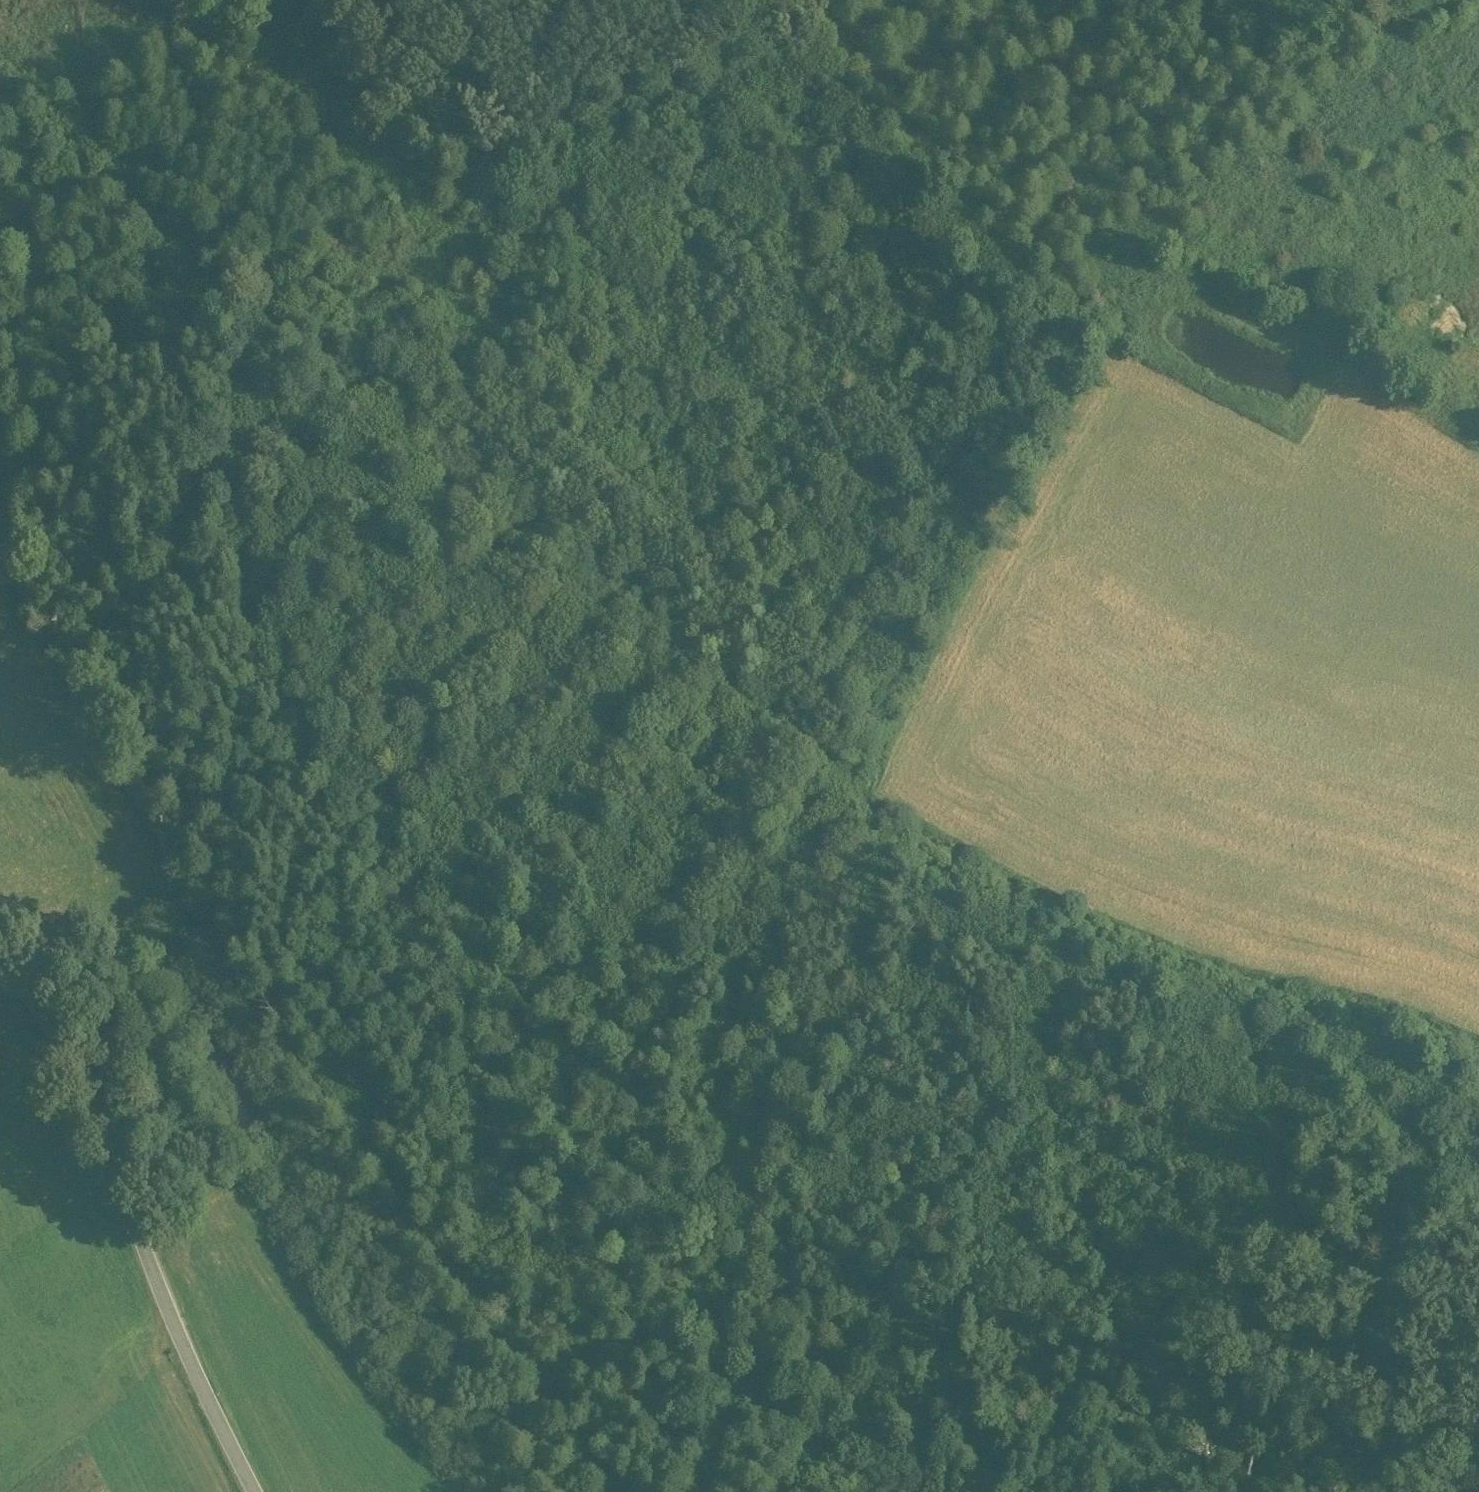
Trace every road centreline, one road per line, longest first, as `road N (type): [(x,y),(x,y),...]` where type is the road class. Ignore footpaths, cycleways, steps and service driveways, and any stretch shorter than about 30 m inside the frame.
road 1 (tertiary): [(258,1491),(187,1351),(74,1064),(0,965)]

